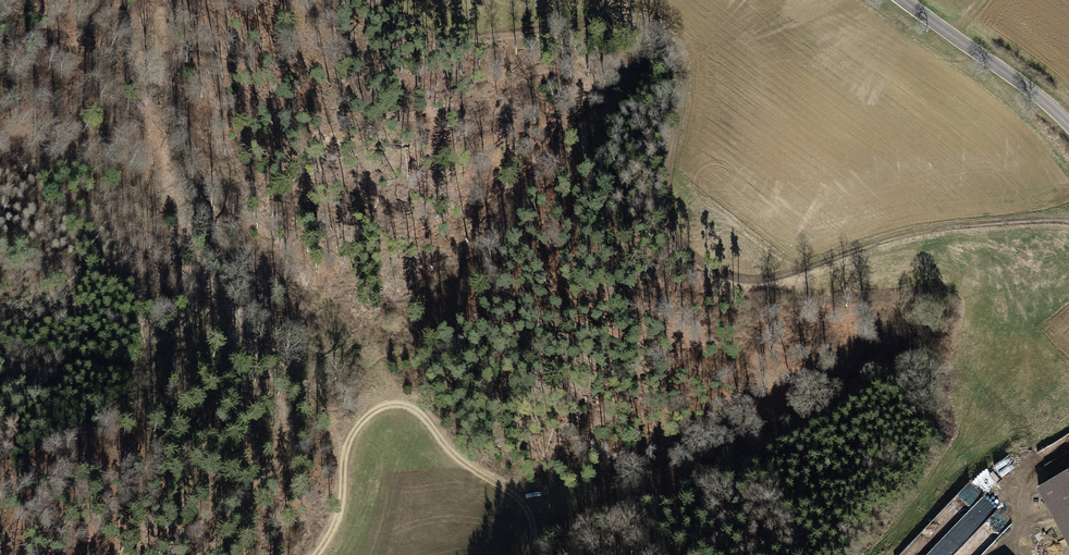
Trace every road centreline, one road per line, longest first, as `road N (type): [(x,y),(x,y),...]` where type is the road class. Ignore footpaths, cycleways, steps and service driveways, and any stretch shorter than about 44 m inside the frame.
road 1 (track): [(1068,220),(922,229),(774,277),(723,274),(684,248),(668,218),(684,91),(678,55),(652,27),(570,31)]
road 2 (track): [(343,446),(317,396),(251,339),(198,256),(136,88),(142,0)]
road 3 (track): [(309,554),(338,510),(343,446),(375,404),(415,406),(455,464),(492,495),(546,505)]
road 4 (track): [(288,371),(275,453),(189,554)]
road 5 (track): [(1068,127),(902,0)]
road 6 (track): [(384,0),(423,32),(479,47),(570,31)]

